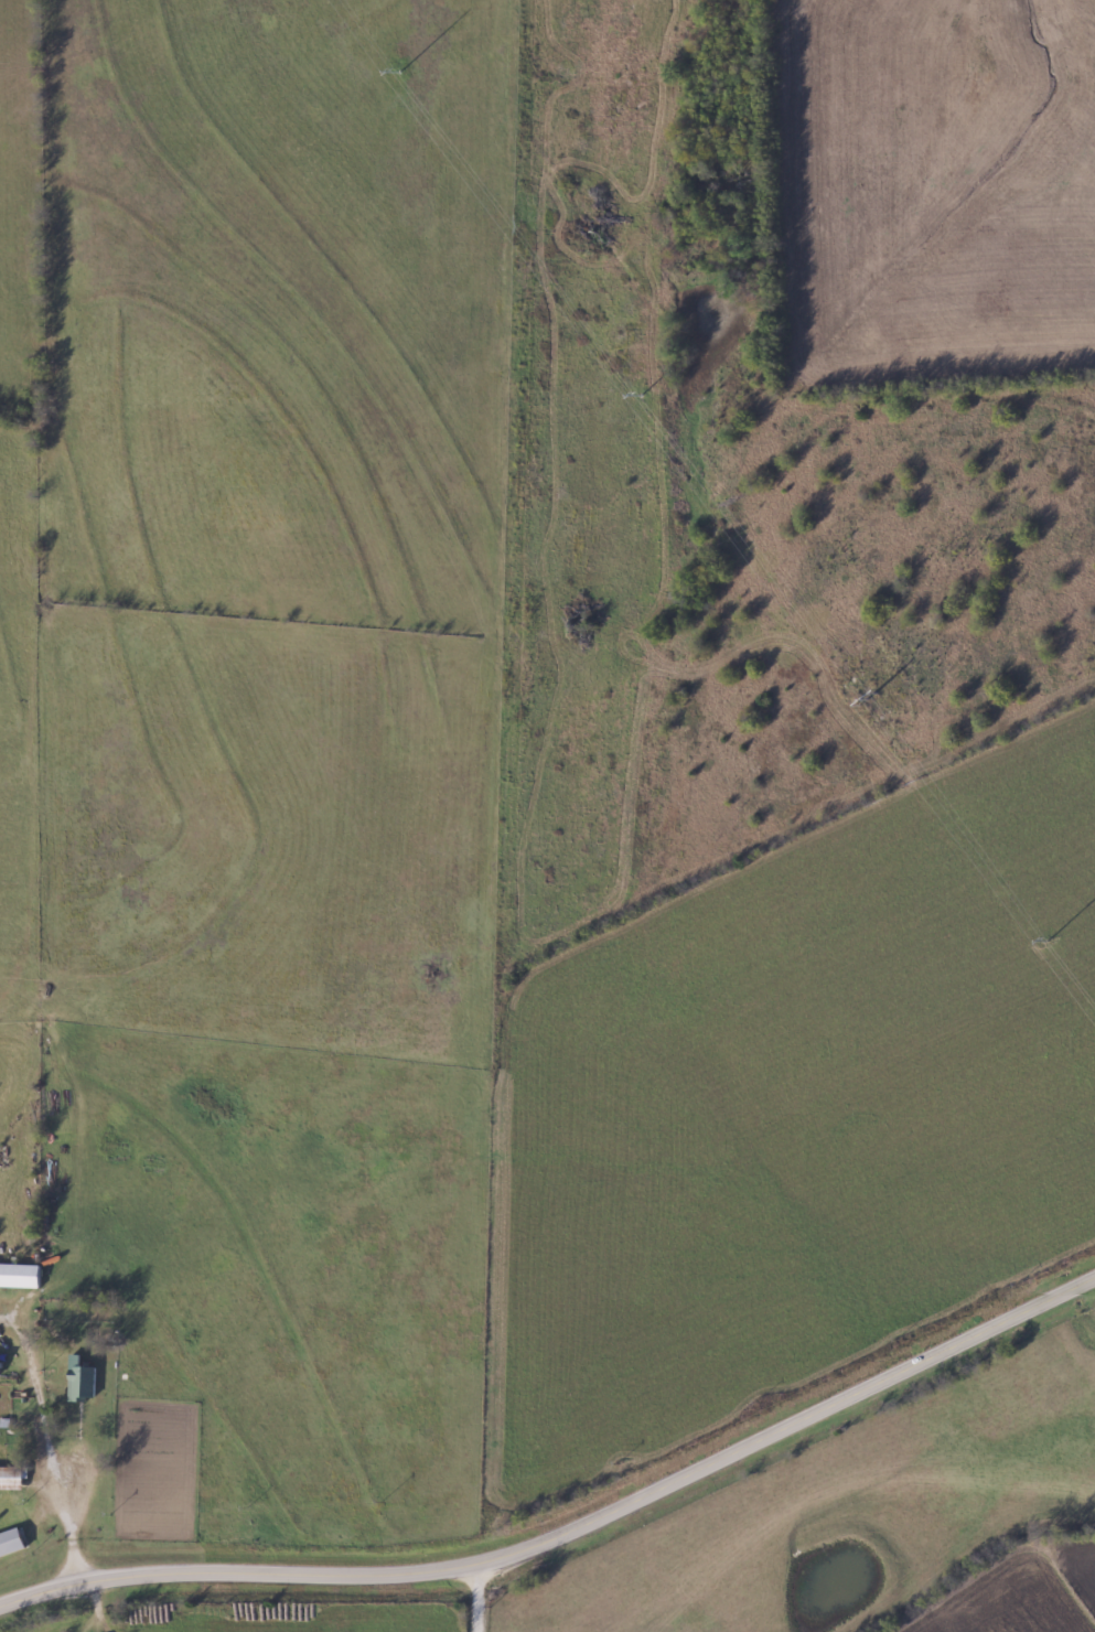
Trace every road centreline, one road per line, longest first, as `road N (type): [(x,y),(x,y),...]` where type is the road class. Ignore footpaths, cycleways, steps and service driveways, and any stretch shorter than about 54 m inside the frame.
road 1 (secondary): [(0,1608),(86,1583),(432,1574),(501,1559),(569,1535),(1094,1281)]

